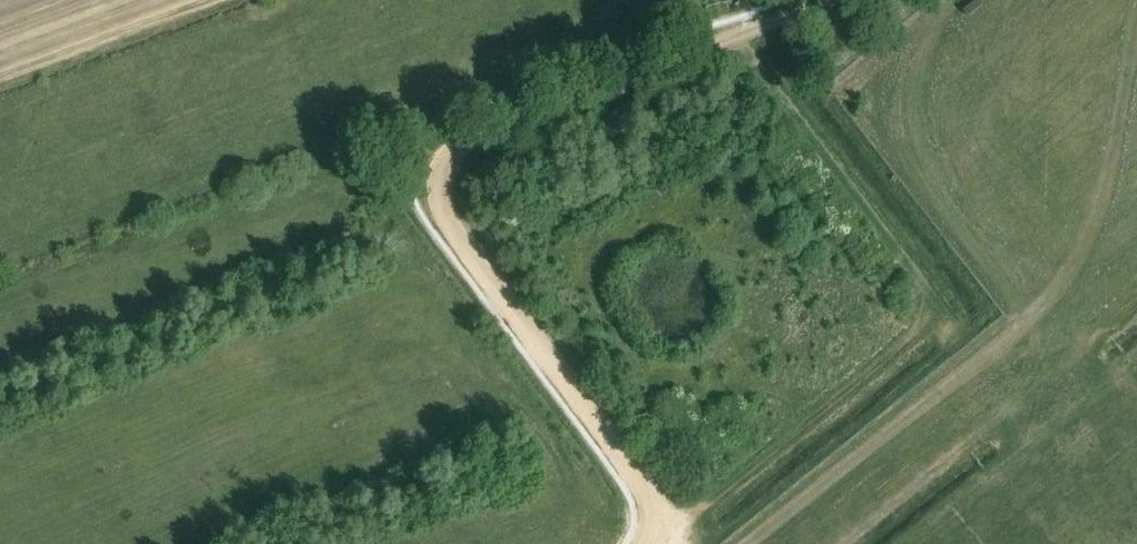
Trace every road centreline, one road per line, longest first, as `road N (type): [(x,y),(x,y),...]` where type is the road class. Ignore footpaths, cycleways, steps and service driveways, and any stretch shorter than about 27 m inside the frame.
road 1 (track): [(641,543),(649,522),(642,485),(448,217),(437,188),(445,158),(464,136),(833,0)]

